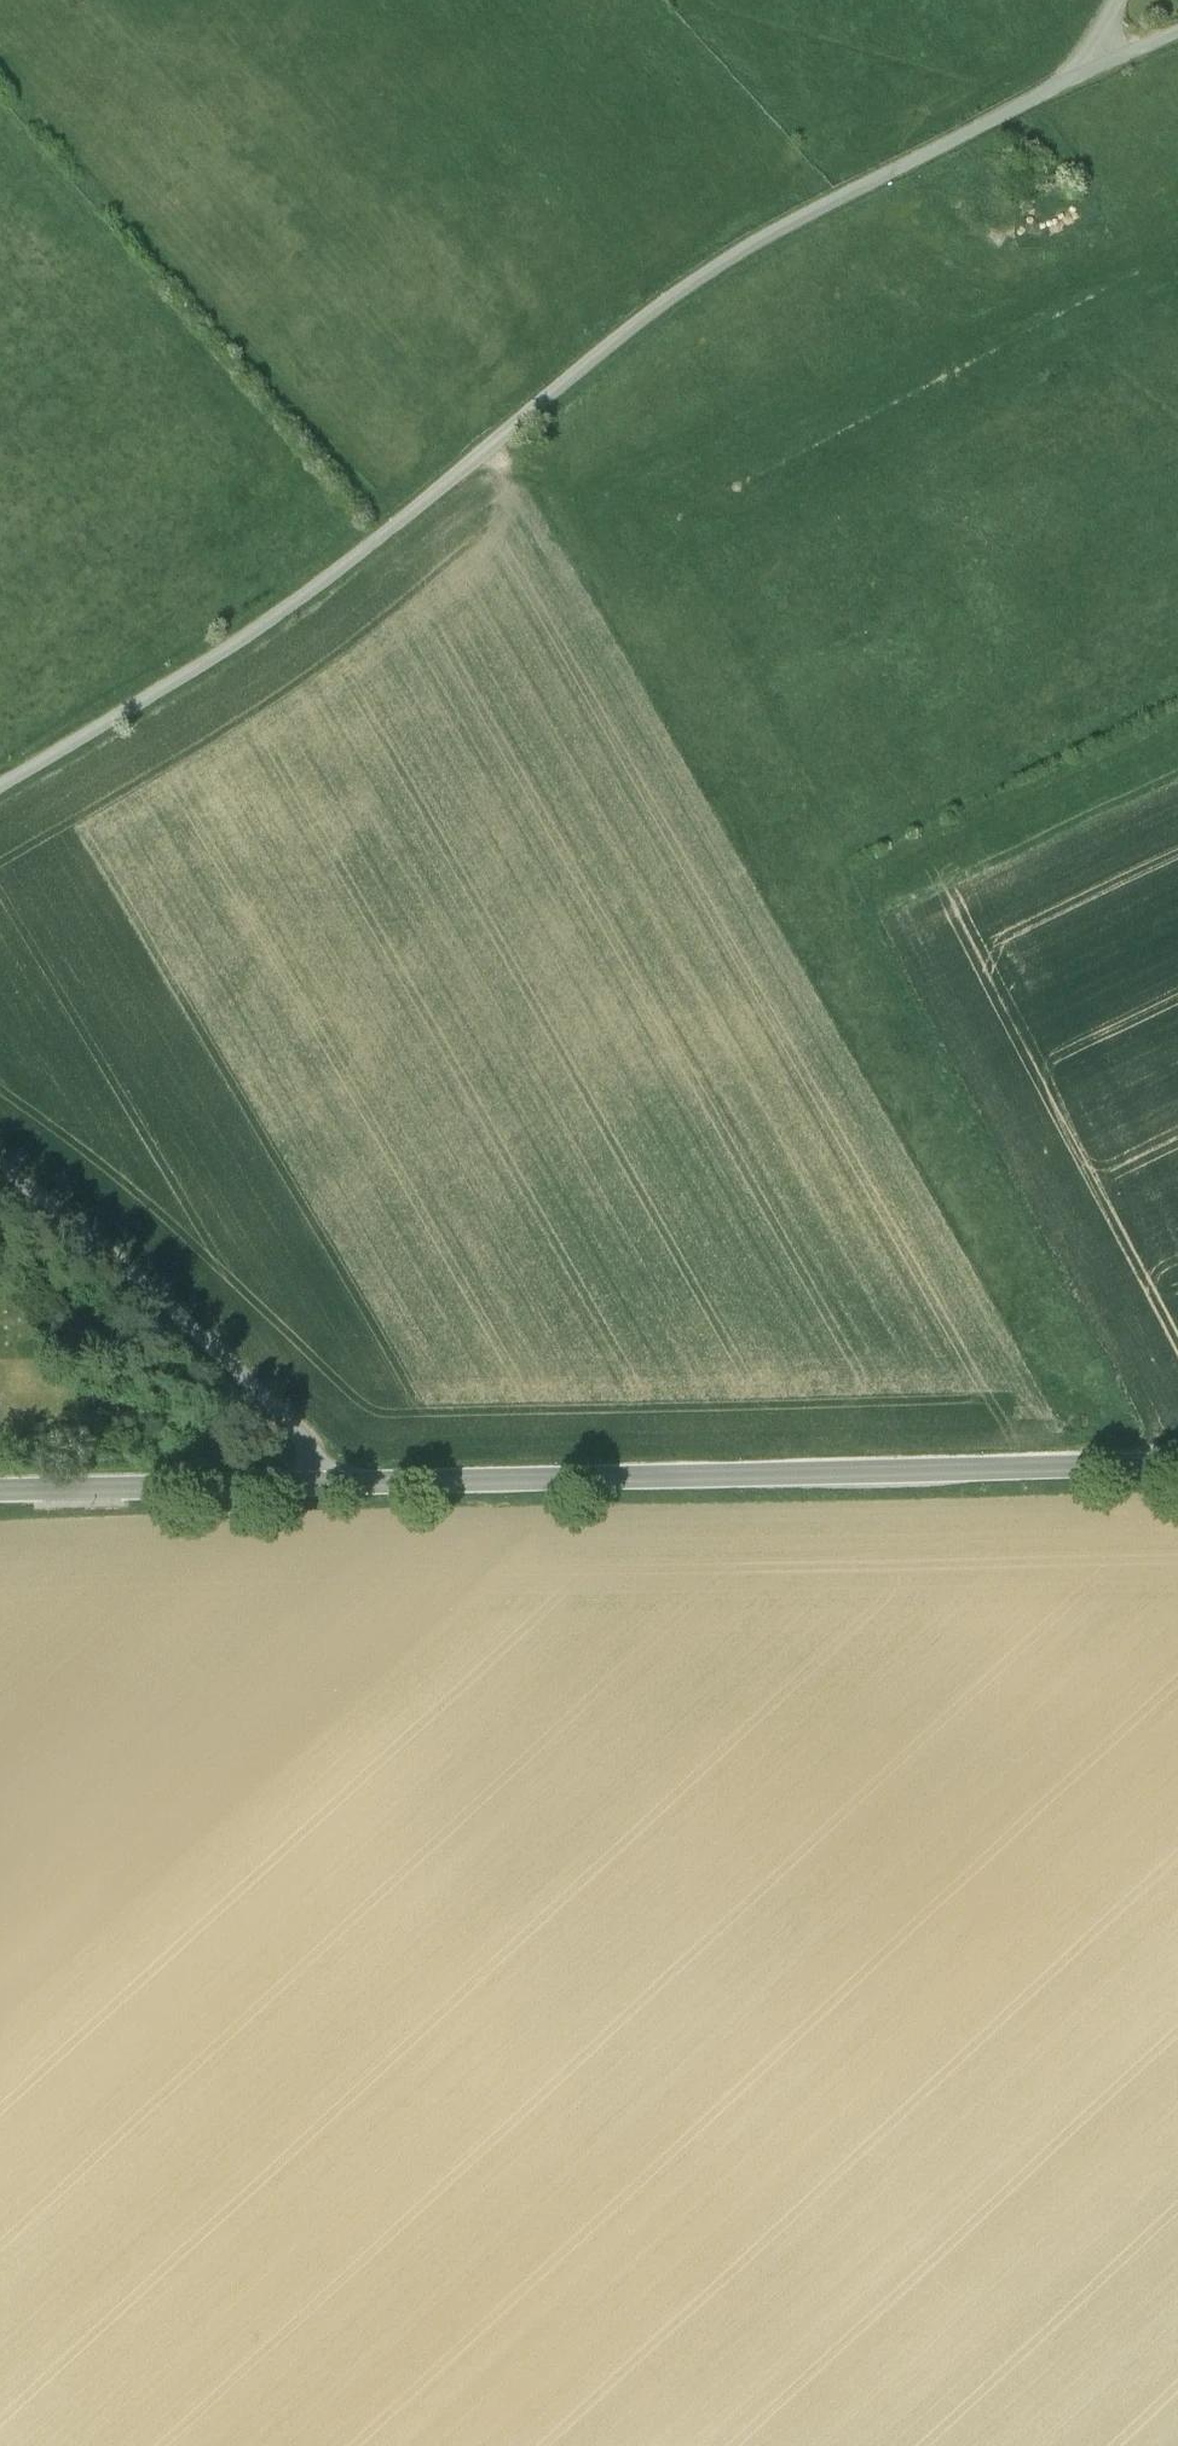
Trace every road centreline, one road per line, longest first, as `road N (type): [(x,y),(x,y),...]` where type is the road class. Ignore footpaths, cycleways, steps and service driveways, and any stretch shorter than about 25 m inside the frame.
road 1 (unclassified): [(0,791),(307,596),(656,312),(776,232),(1080,73),(1177,33)]
road 2 (tertiary): [(346,1487),(1177,1465)]
road 3 (unclassified): [(346,1487),(174,1318),(0,1167)]
road 4 (tertiary): [(0,1492),(346,1487)]

